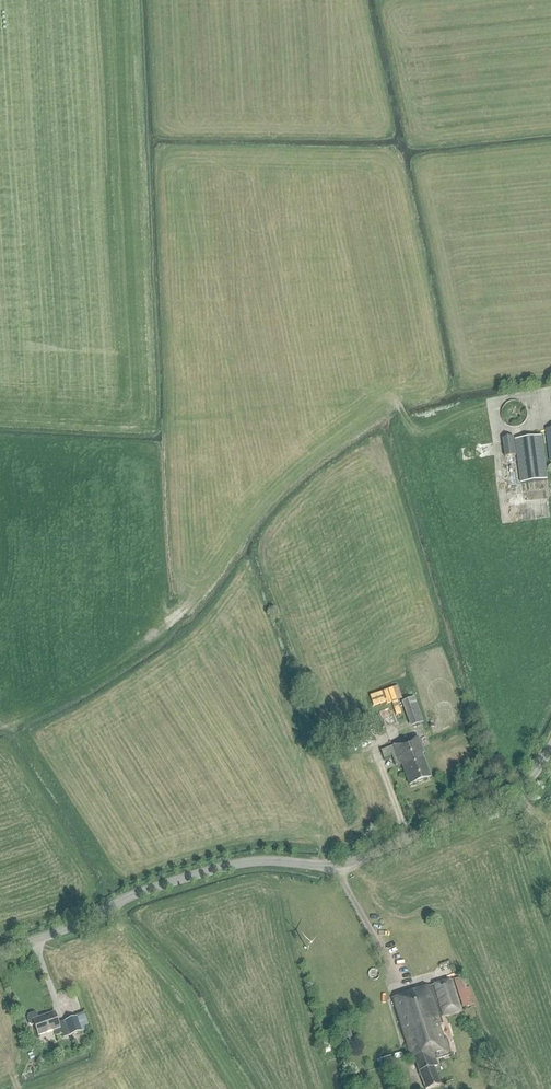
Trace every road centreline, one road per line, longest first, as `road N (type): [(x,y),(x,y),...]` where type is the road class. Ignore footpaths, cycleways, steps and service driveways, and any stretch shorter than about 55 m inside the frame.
road 1 (unclassified): [(0,951),(212,870),(274,860),(356,862),(509,794),(550,745)]

